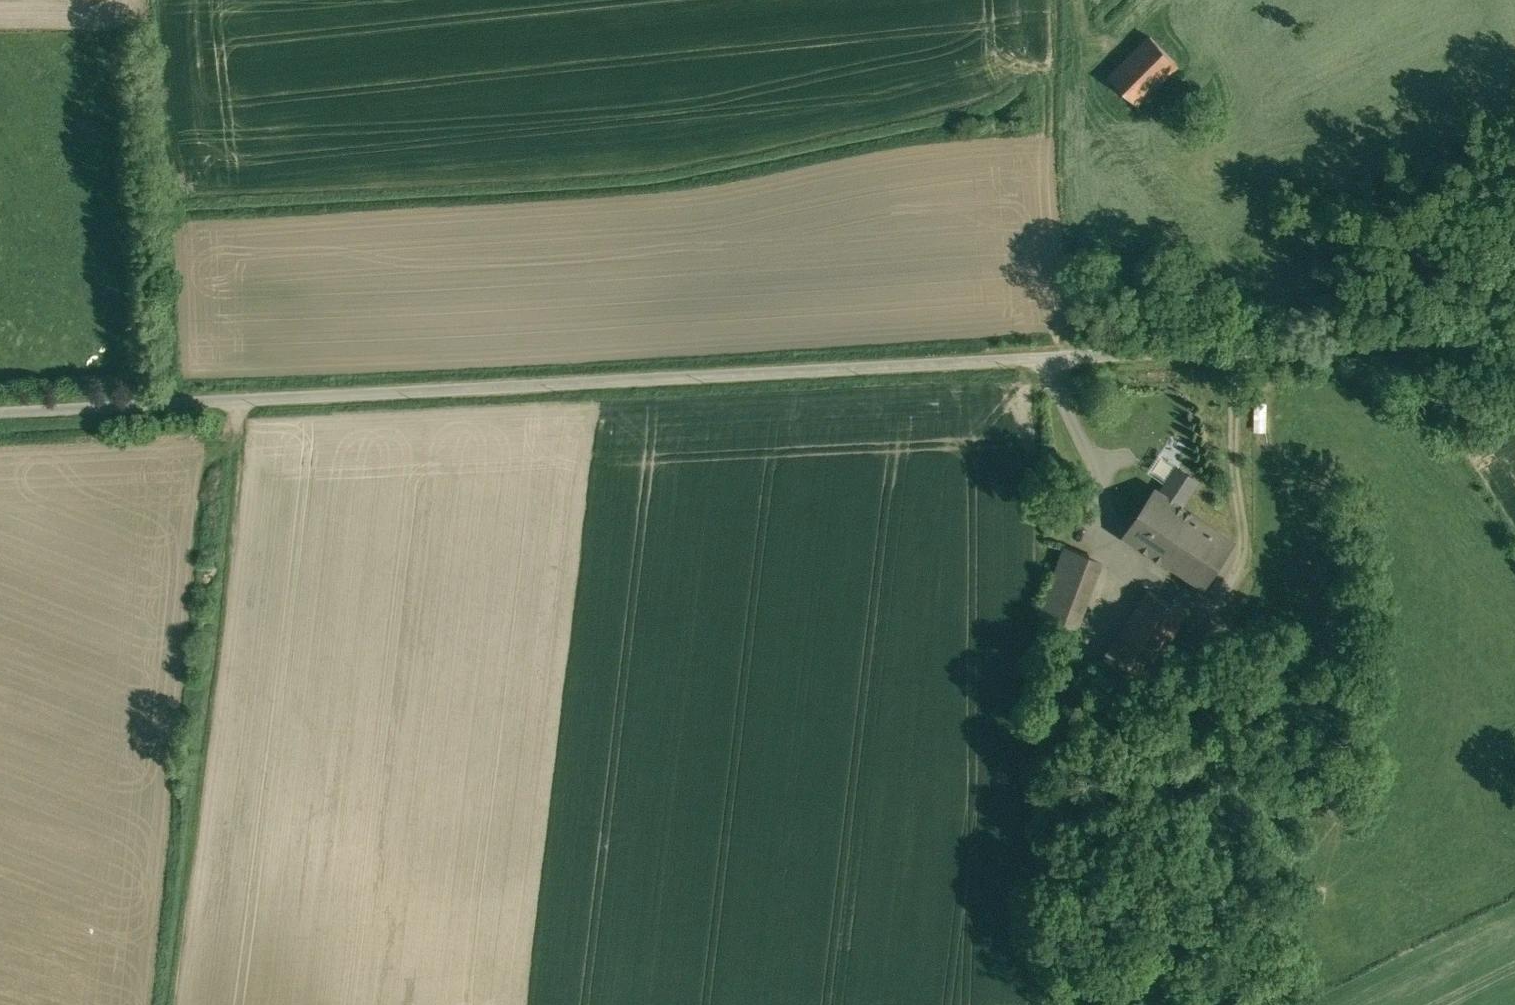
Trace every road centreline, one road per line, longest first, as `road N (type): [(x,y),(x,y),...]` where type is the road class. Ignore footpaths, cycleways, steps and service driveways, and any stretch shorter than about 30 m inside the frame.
road 1 (unclassified): [(0,413),(1514,334)]
road 2 (track): [(242,401),(170,1004)]

